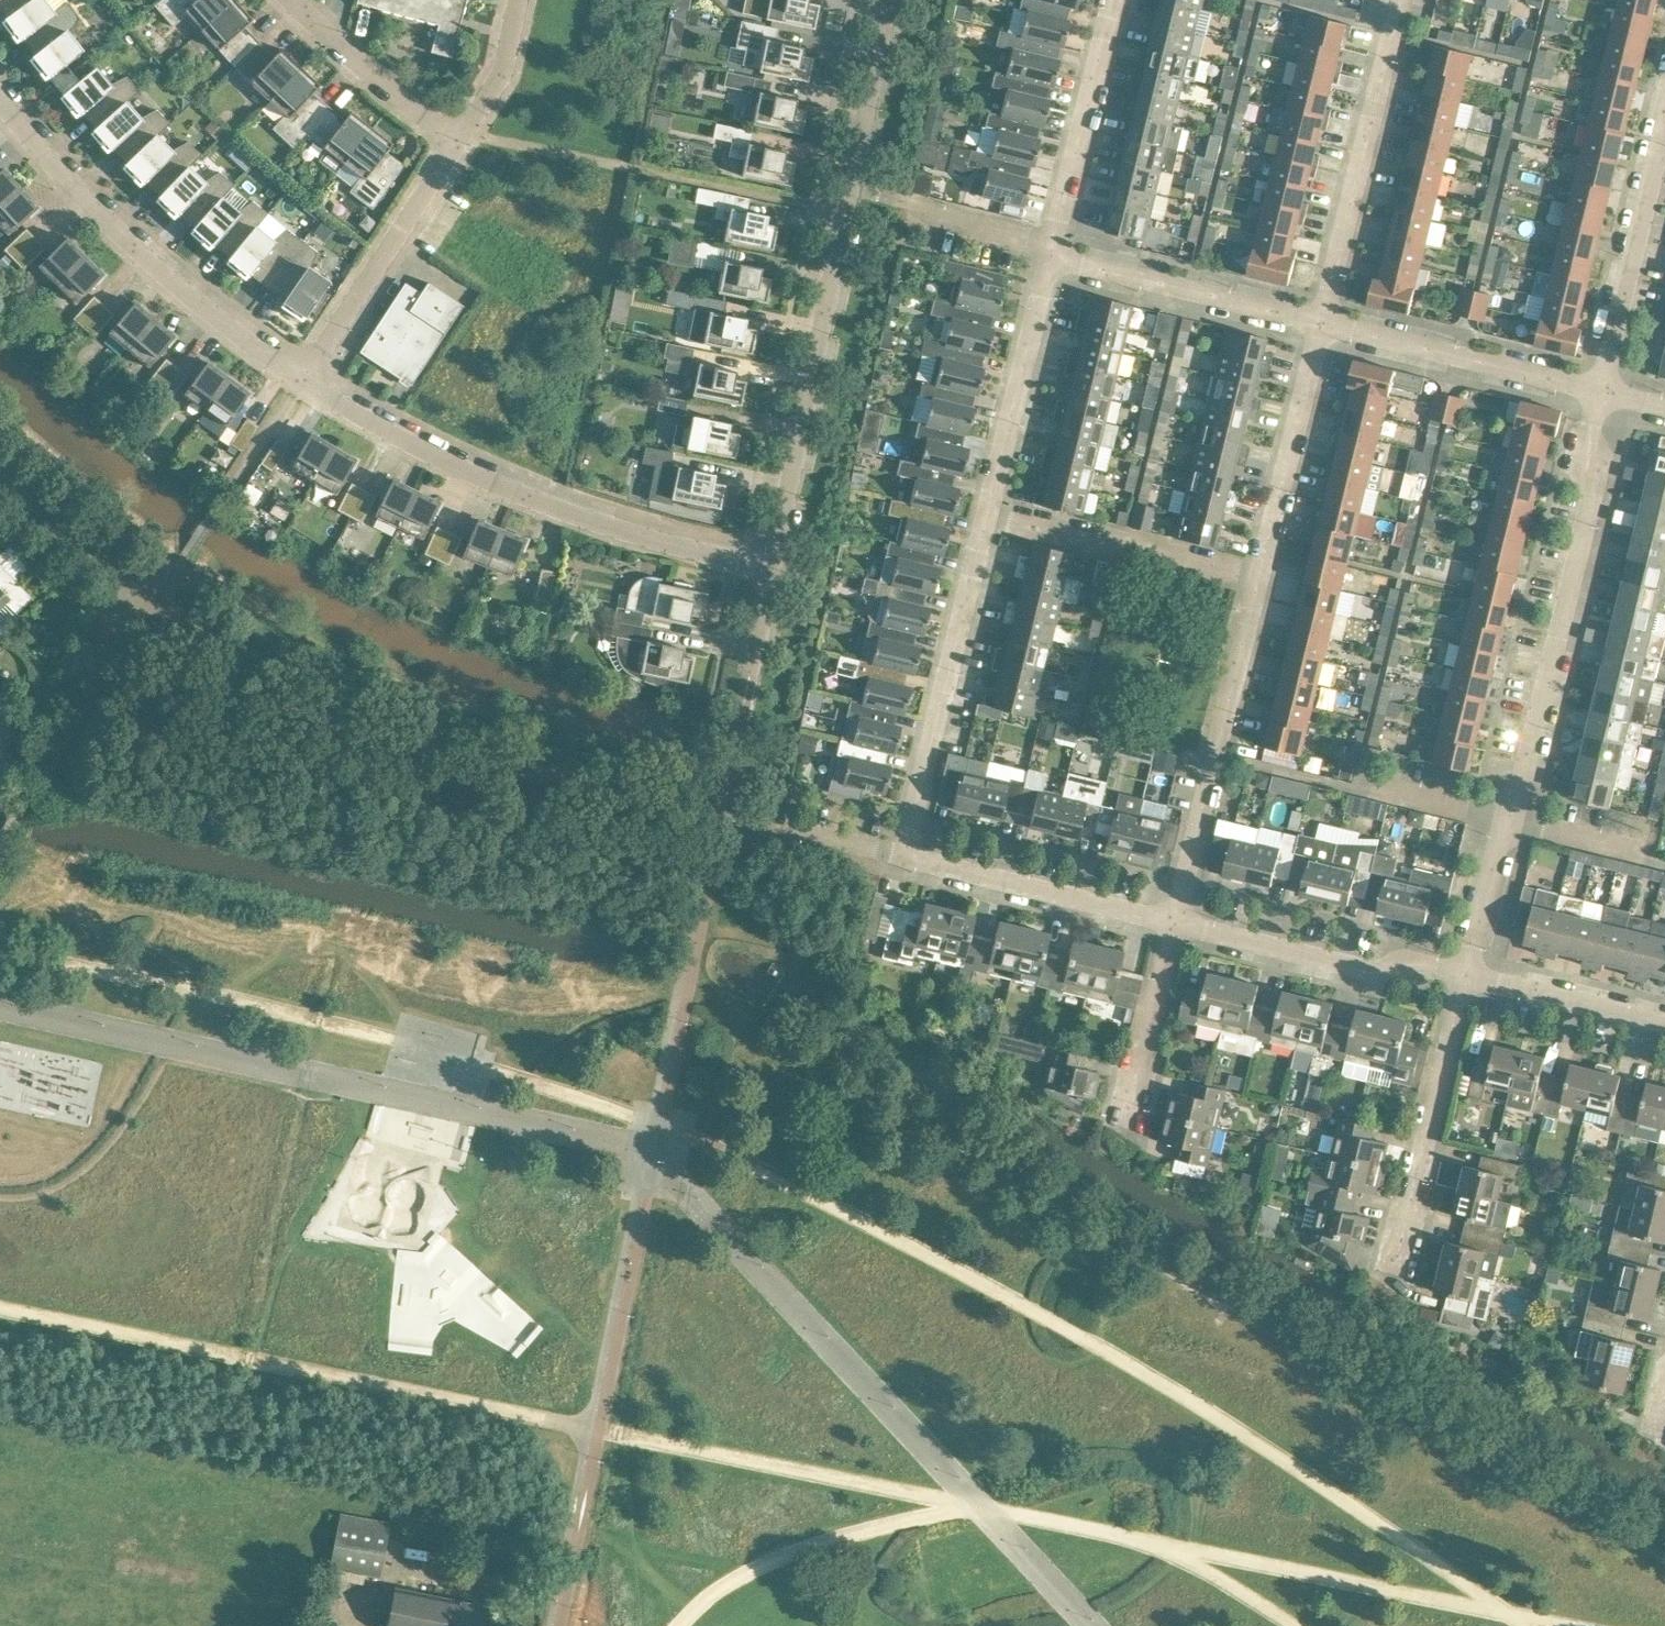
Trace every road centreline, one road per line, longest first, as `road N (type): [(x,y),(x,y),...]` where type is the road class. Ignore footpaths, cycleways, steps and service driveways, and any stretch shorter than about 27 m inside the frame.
road 1 (residential): [(1467,975),(1595,491),(1592,424),(1600,391)]
road 2 (residential): [(768,569),(886,0)]
road 3 (residential): [(768,569),(555,509),(298,386)]
road 4 (residential): [(298,386),(100,215),(0,103)]
road 5 (residential): [(1176,925),(1259,580)]
road 6 (residential): [(904,856),(988,513)]
road 7 (residential): [(1321,323),(1400,0)]
road 8 (residential): [(1393,1271),(1467,975)]
road 9 (residential): [(1467,975),(1414,963),(1381,977),(1176,925)]
road 10 (residential): [(298,386),(457,141)]
road 11 (residential): [(1600,391),(1321,323)]
road 12 (residential): [(1176,925),(904,856)]
road 13 (residential): [(1321,323),(1050,255)]
road 14 (residential): [(1259,580),(988,513)]
road 15 (residential): [(1600,391),(1664,131)]
road 16 (residential): [(988,513),(1050,255)]
road 17 (residential): [(1259,580),(1321,323)]
road 18 (residential): [(1050,255),(1112,0)]
road 19 (residential): [(457,141),(295,0)]
road 20 (residential): [(1125,1133),(1176,925)]
road 21 (residential): [(1664,1023),(1467,975)]
road 22 (residential): [(559,1625),(598,1431)]
road 23 (residential): [(0,479),(159,594)]
road 24 (residential): [(457,141),(499,77),(518,0)]
road 25 (residential): [(904,856),(783,830)]

